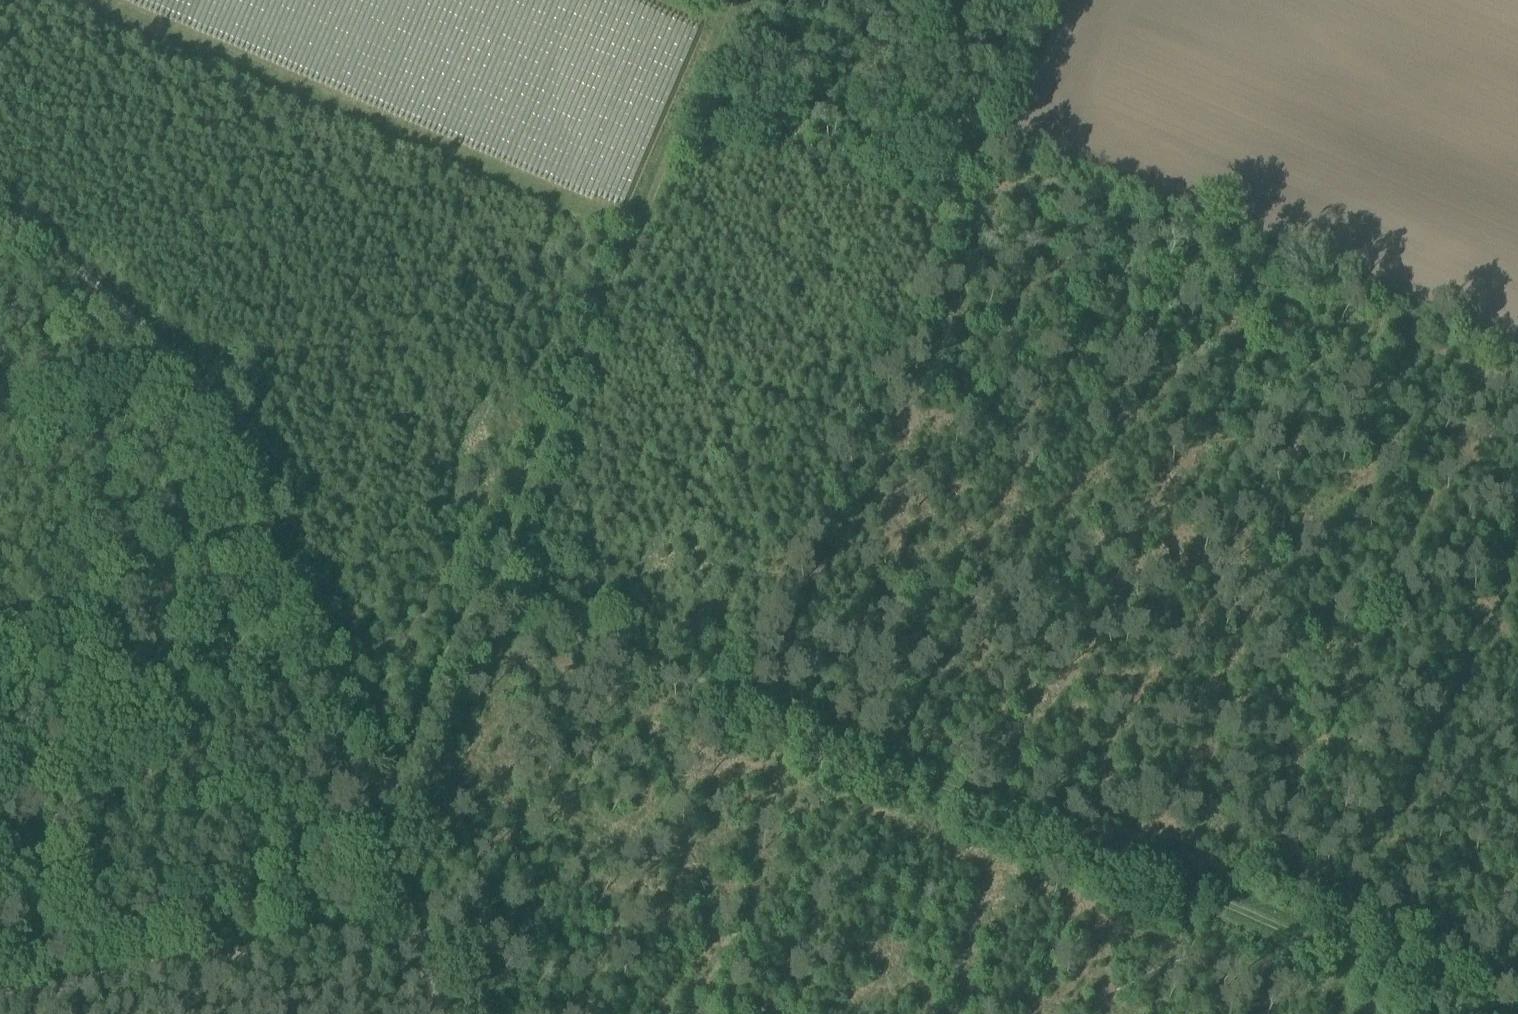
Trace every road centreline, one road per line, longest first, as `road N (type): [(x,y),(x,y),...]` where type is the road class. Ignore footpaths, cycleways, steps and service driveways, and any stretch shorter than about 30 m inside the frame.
road 1 (track): [(483,594),(1489,1013)]
road 2 (track): [(0,207),(157,340),(218,412),(371,821)]
road 3 (track): [(483,594),(725,39)]
road 4 (track): [(407,931),(0,999)]
road 5 (track): [(371,821),(483,594)]

